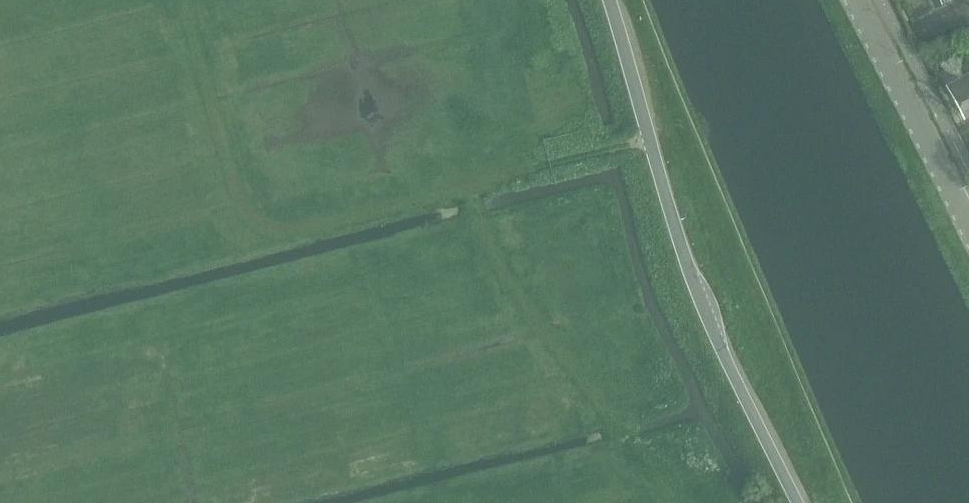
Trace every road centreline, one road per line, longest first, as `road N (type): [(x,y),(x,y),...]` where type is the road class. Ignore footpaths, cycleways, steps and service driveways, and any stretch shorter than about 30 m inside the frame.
road 1 (unclassified): [(797,502),(680,260),(606,0)]
road 2 (tertiary): [(968,234),(856,0)]

